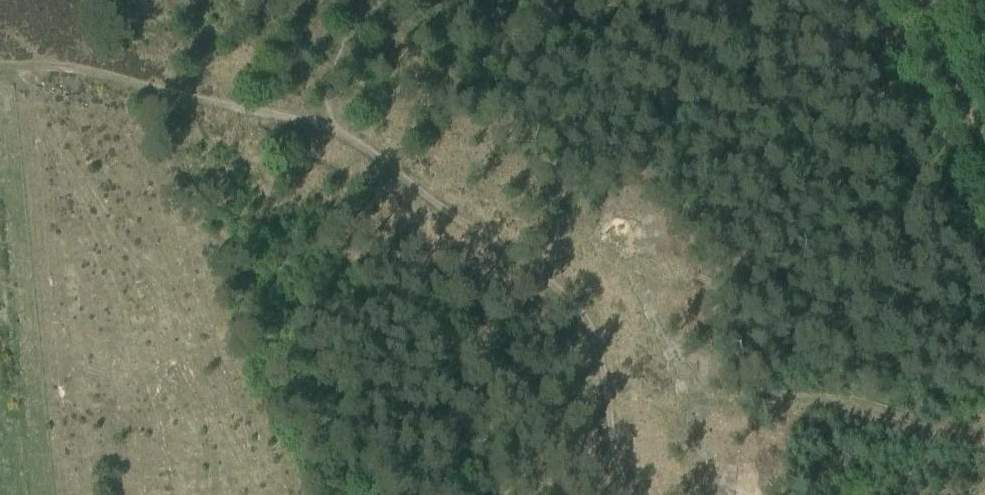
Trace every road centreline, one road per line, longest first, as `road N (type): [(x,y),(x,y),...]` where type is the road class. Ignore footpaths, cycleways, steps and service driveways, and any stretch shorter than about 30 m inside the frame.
road 1 (track): [(634,494),(615,449),(603,364),(578,306),(385,161),(327,128)]
road 2 (track): [(75,494),(31,63)]
road 3 (track): [(0,61),(92,70),(327,128)]
road 4 (track): [(984,125),(930,0)]
road 5 (track): [(327,128),(330,83),(361,0)]

